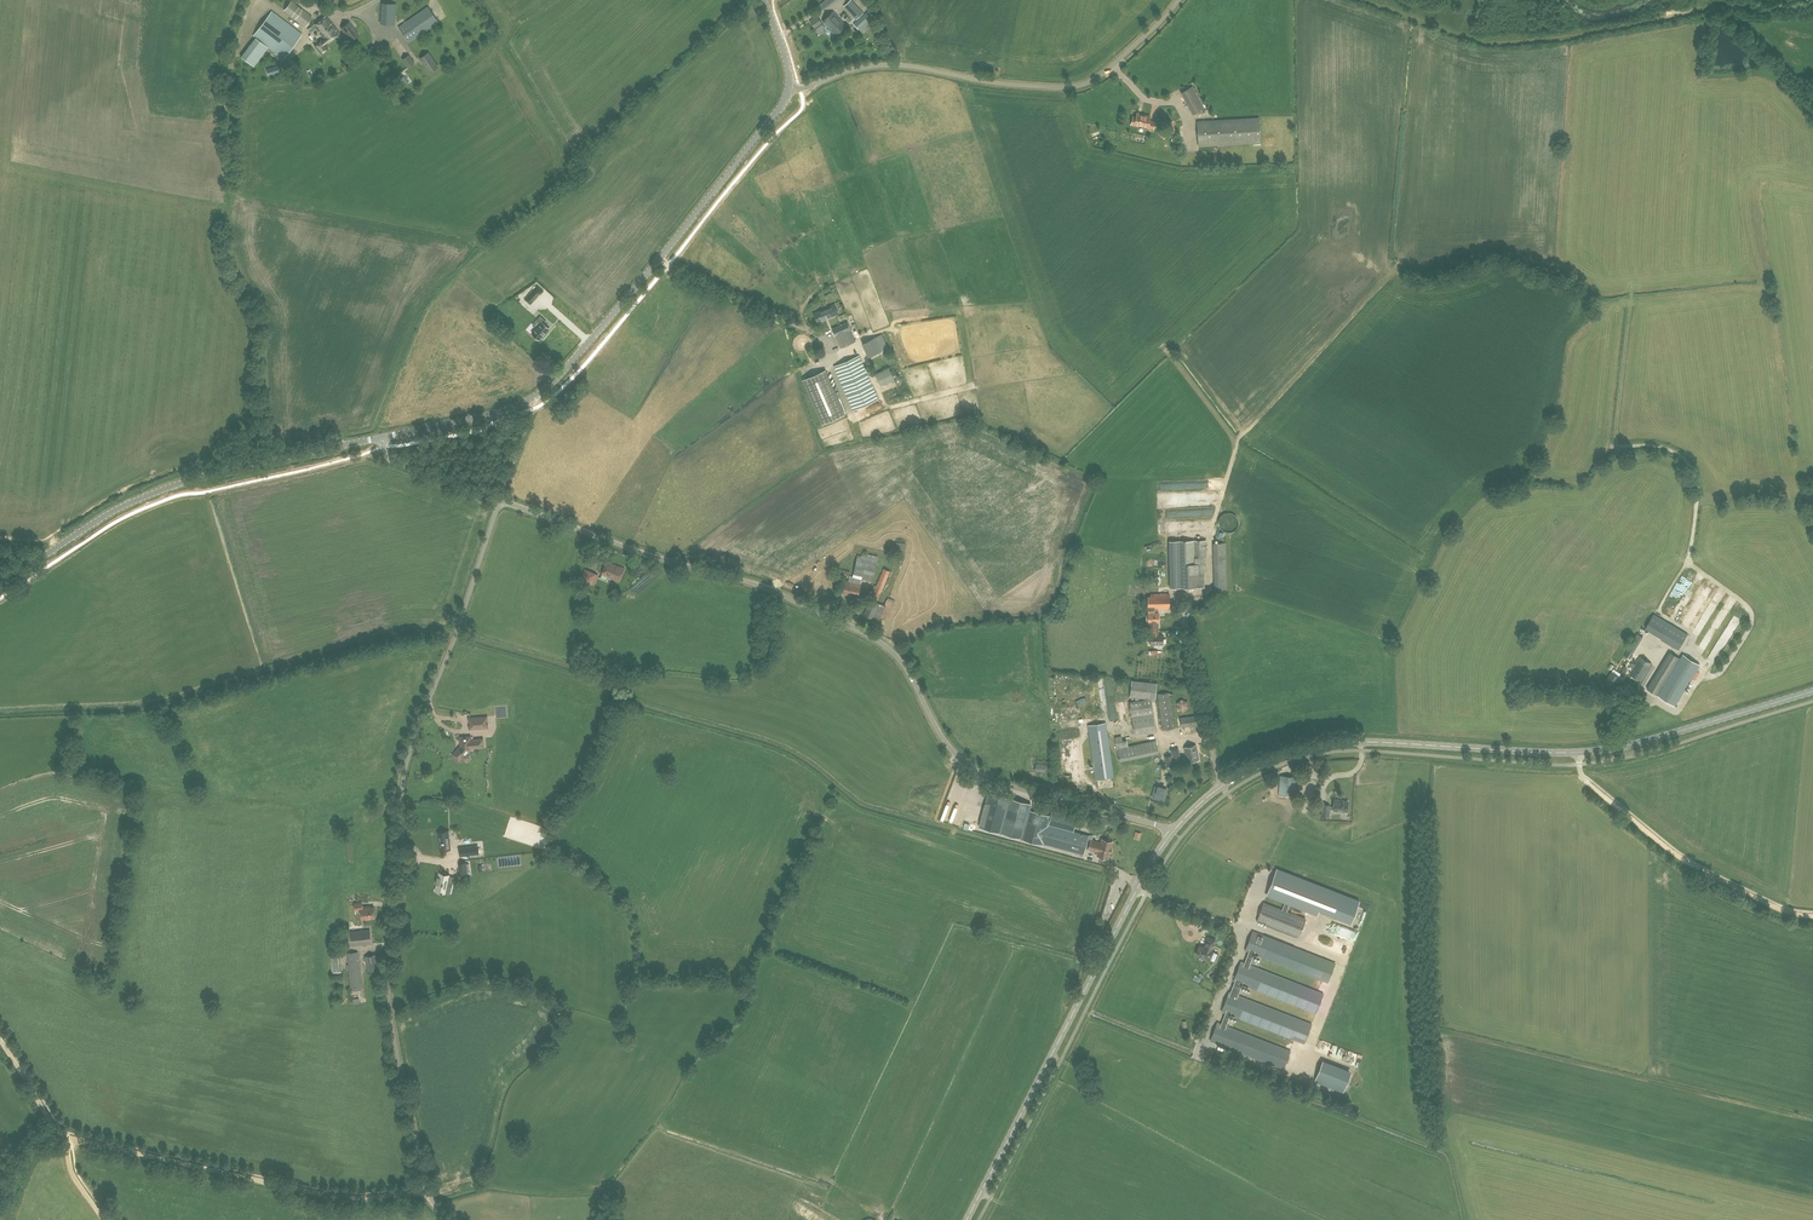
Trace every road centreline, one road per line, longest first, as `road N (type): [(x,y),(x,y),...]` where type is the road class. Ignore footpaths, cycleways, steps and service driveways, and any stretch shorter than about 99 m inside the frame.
road 1 (unclassified): [(1172,832),(999,784),(966,766),(882,643),(768,589),(500,500)]
road 2 (unclassified): [(448,1219),(428,1193),(391,985),(407,772),(500,500)]
road 3 (tertiary): [(382,437),(509,409),(553,382),(789,90)]
road 4 (secondary): [(966,1219),(1172,832)]
road 5 (secondary): [(1172,832),(1238,775),(1318,746),(1579,753)]
road 6 (unclassified): [(789,90),(875,66),(1030,86),(1083,85),(1179,0)]
road 7 (track): [(1402,262),(1237,440),(1211,534),(1207,593),(1183,602)]
road 8 (tertiary): [(0,585),(153,494),(382,437)]
road 9 (track): [(428,1193),(333,1196),(64,1136)]
road 10 (track): [(0,537),(45,541),(121,490),(289,432)]
road 11 (track): [(1812,916),(1778,909),(1687,863),(1587,780)]
road 12 (secondary): [(1812,691),(1620,747)]
road 13 (unclassified): [(500,500),(397,463),(382,437)]

